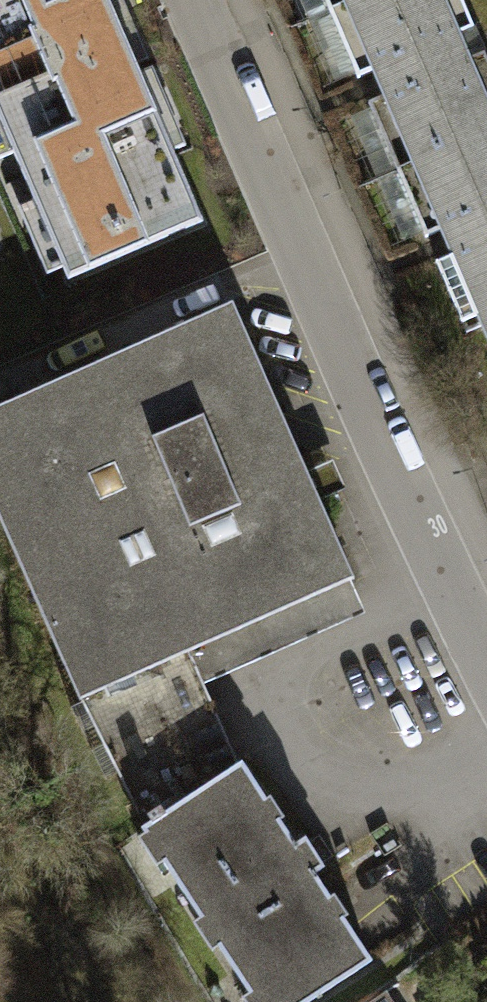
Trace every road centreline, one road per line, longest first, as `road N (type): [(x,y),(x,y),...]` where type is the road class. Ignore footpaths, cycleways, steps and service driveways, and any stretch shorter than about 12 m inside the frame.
road 1 (residential): [(194,0),(411,503),(486,655)]

